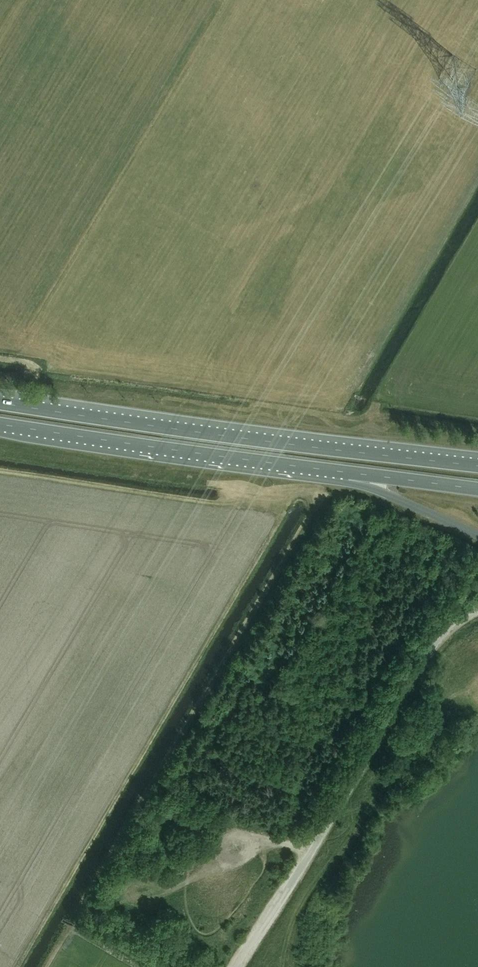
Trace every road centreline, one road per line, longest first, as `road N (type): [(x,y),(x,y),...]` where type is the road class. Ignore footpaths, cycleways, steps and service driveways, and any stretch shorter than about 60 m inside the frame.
road 1 (trunk): [(477,466),(0,402)]
road 2 (unclassified): [(235,966),(436,639),(477,608)]
road 3 (trunk): [(0,424),(343,472)]
road 4 (trunk): [(343,472),(477,535)]
road 5 (trunk): [(343,472),(477,490)]

